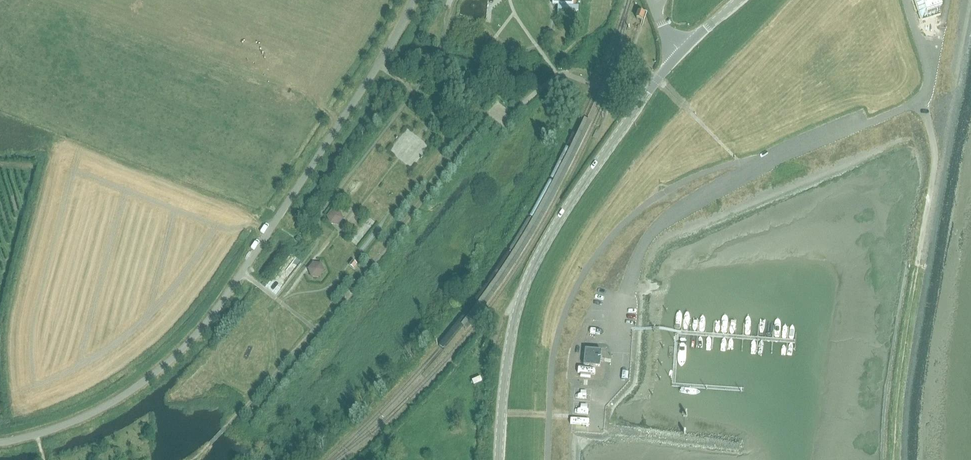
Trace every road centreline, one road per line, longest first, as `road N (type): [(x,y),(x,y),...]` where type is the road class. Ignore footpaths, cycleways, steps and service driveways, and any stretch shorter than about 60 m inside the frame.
road 1 (unclassified): [(0,438),(85,416),(194,333),(379,66),(415,0)]
road 2 (track): [(789,0),(630,165),(562,265),(540,325),(534,414)]
road 3 (tertiary): [(497,459),(519,302),(578,192),(681,50)]
road 4 (unclassified): [(754,167),(650,231),(619,309),(610,376),(587,415)]
road 5 (unclassified): [(754,167),(921,100)]
road 6 (unclassified): [(921,100),(934,166),(917,266)]

